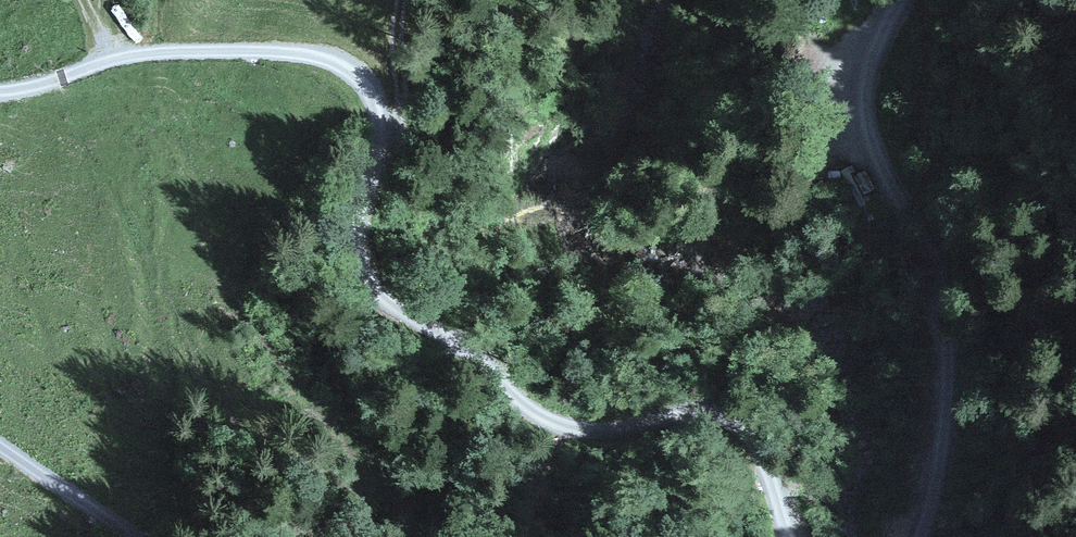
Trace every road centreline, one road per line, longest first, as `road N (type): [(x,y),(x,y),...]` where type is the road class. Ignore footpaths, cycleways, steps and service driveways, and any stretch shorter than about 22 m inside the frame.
road 1 (track): [(0,91),(114,58),(205,50),(298,53),(342,64),(372,94),(382,144),(356,236),(373,287),(507,393),(568,426),(620,430),(694,416),(747,429),(788,536)]
road 2 (track): [(900,0),(862,78),(869,142),(917,225),(942,301),(943,450),(921,536)]
road 3 (track): [(119,536),(99,514),(0,445)]
road 4 (track): [(382,144),(401,103),(402,0)]

